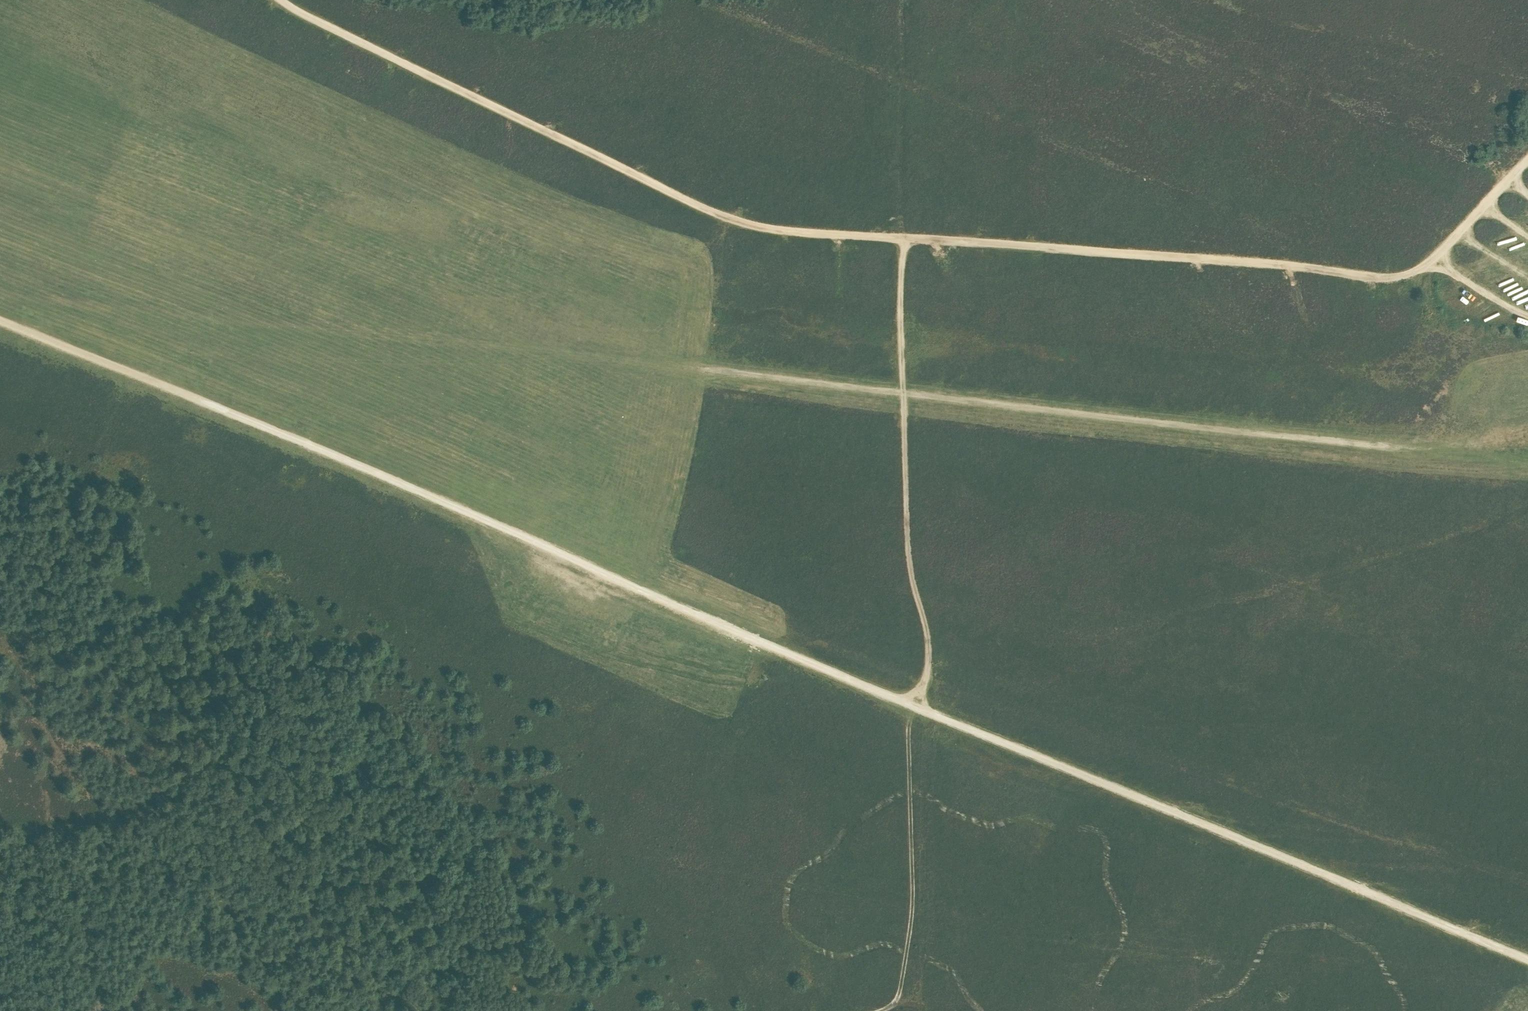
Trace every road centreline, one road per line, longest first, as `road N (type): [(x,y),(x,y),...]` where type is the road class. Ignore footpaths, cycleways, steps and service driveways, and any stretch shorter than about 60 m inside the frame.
road 1 (track): [(0,831),(139,815),(204,770),(230,771),(255,784),(421,1010)]
road 2 (track): [(880,1010),(897,1000),(911,925),(914,707)]

